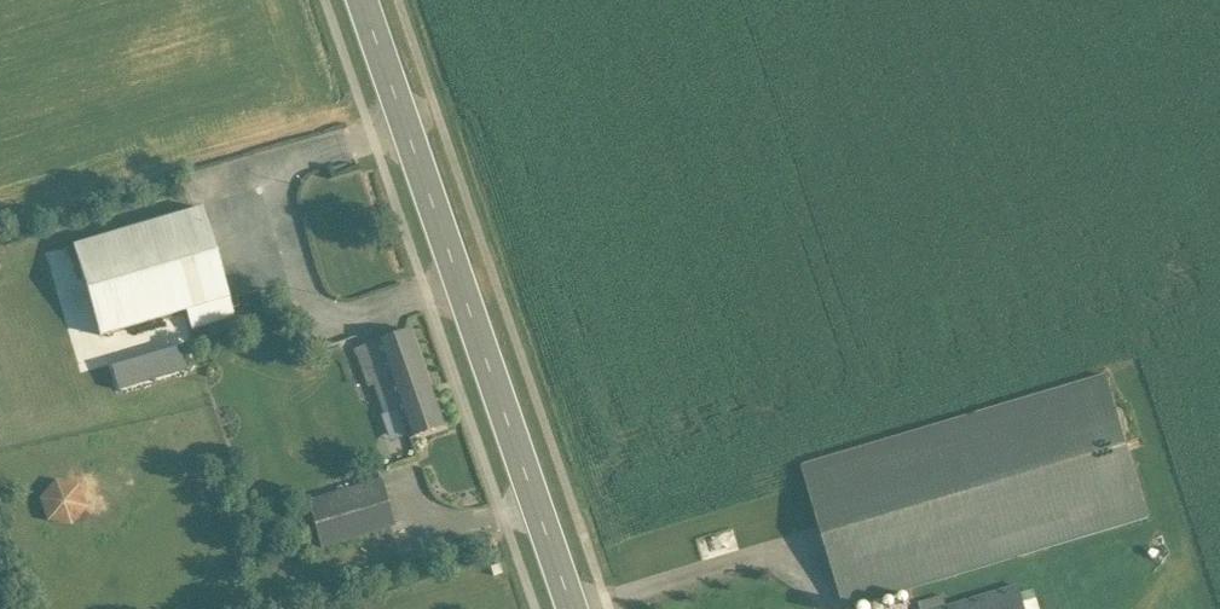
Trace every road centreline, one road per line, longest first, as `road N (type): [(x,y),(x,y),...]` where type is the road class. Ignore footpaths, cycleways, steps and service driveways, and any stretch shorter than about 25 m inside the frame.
road 1 (primary): [(572,608),(362,0)]

